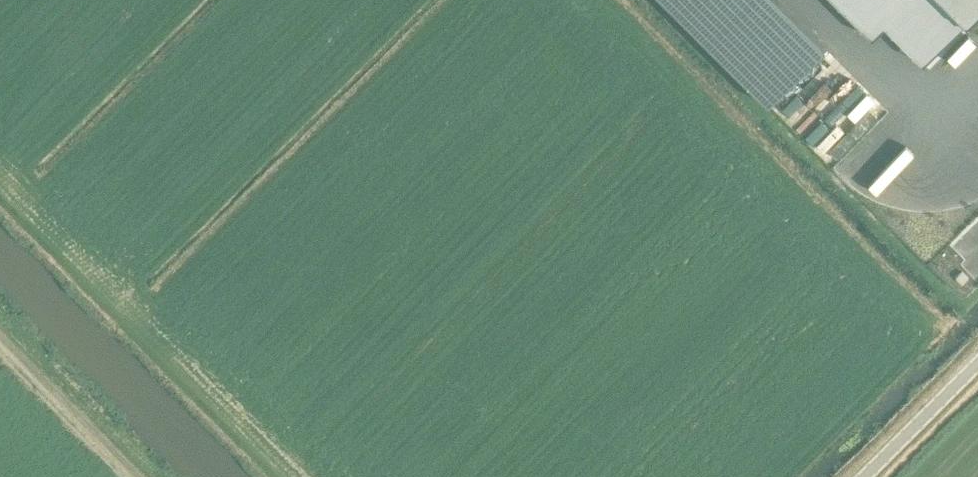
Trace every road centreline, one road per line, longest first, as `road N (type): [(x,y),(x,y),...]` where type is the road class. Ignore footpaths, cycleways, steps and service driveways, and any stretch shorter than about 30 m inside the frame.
road 1 (unclassified): [(863,476),(977,362)]

